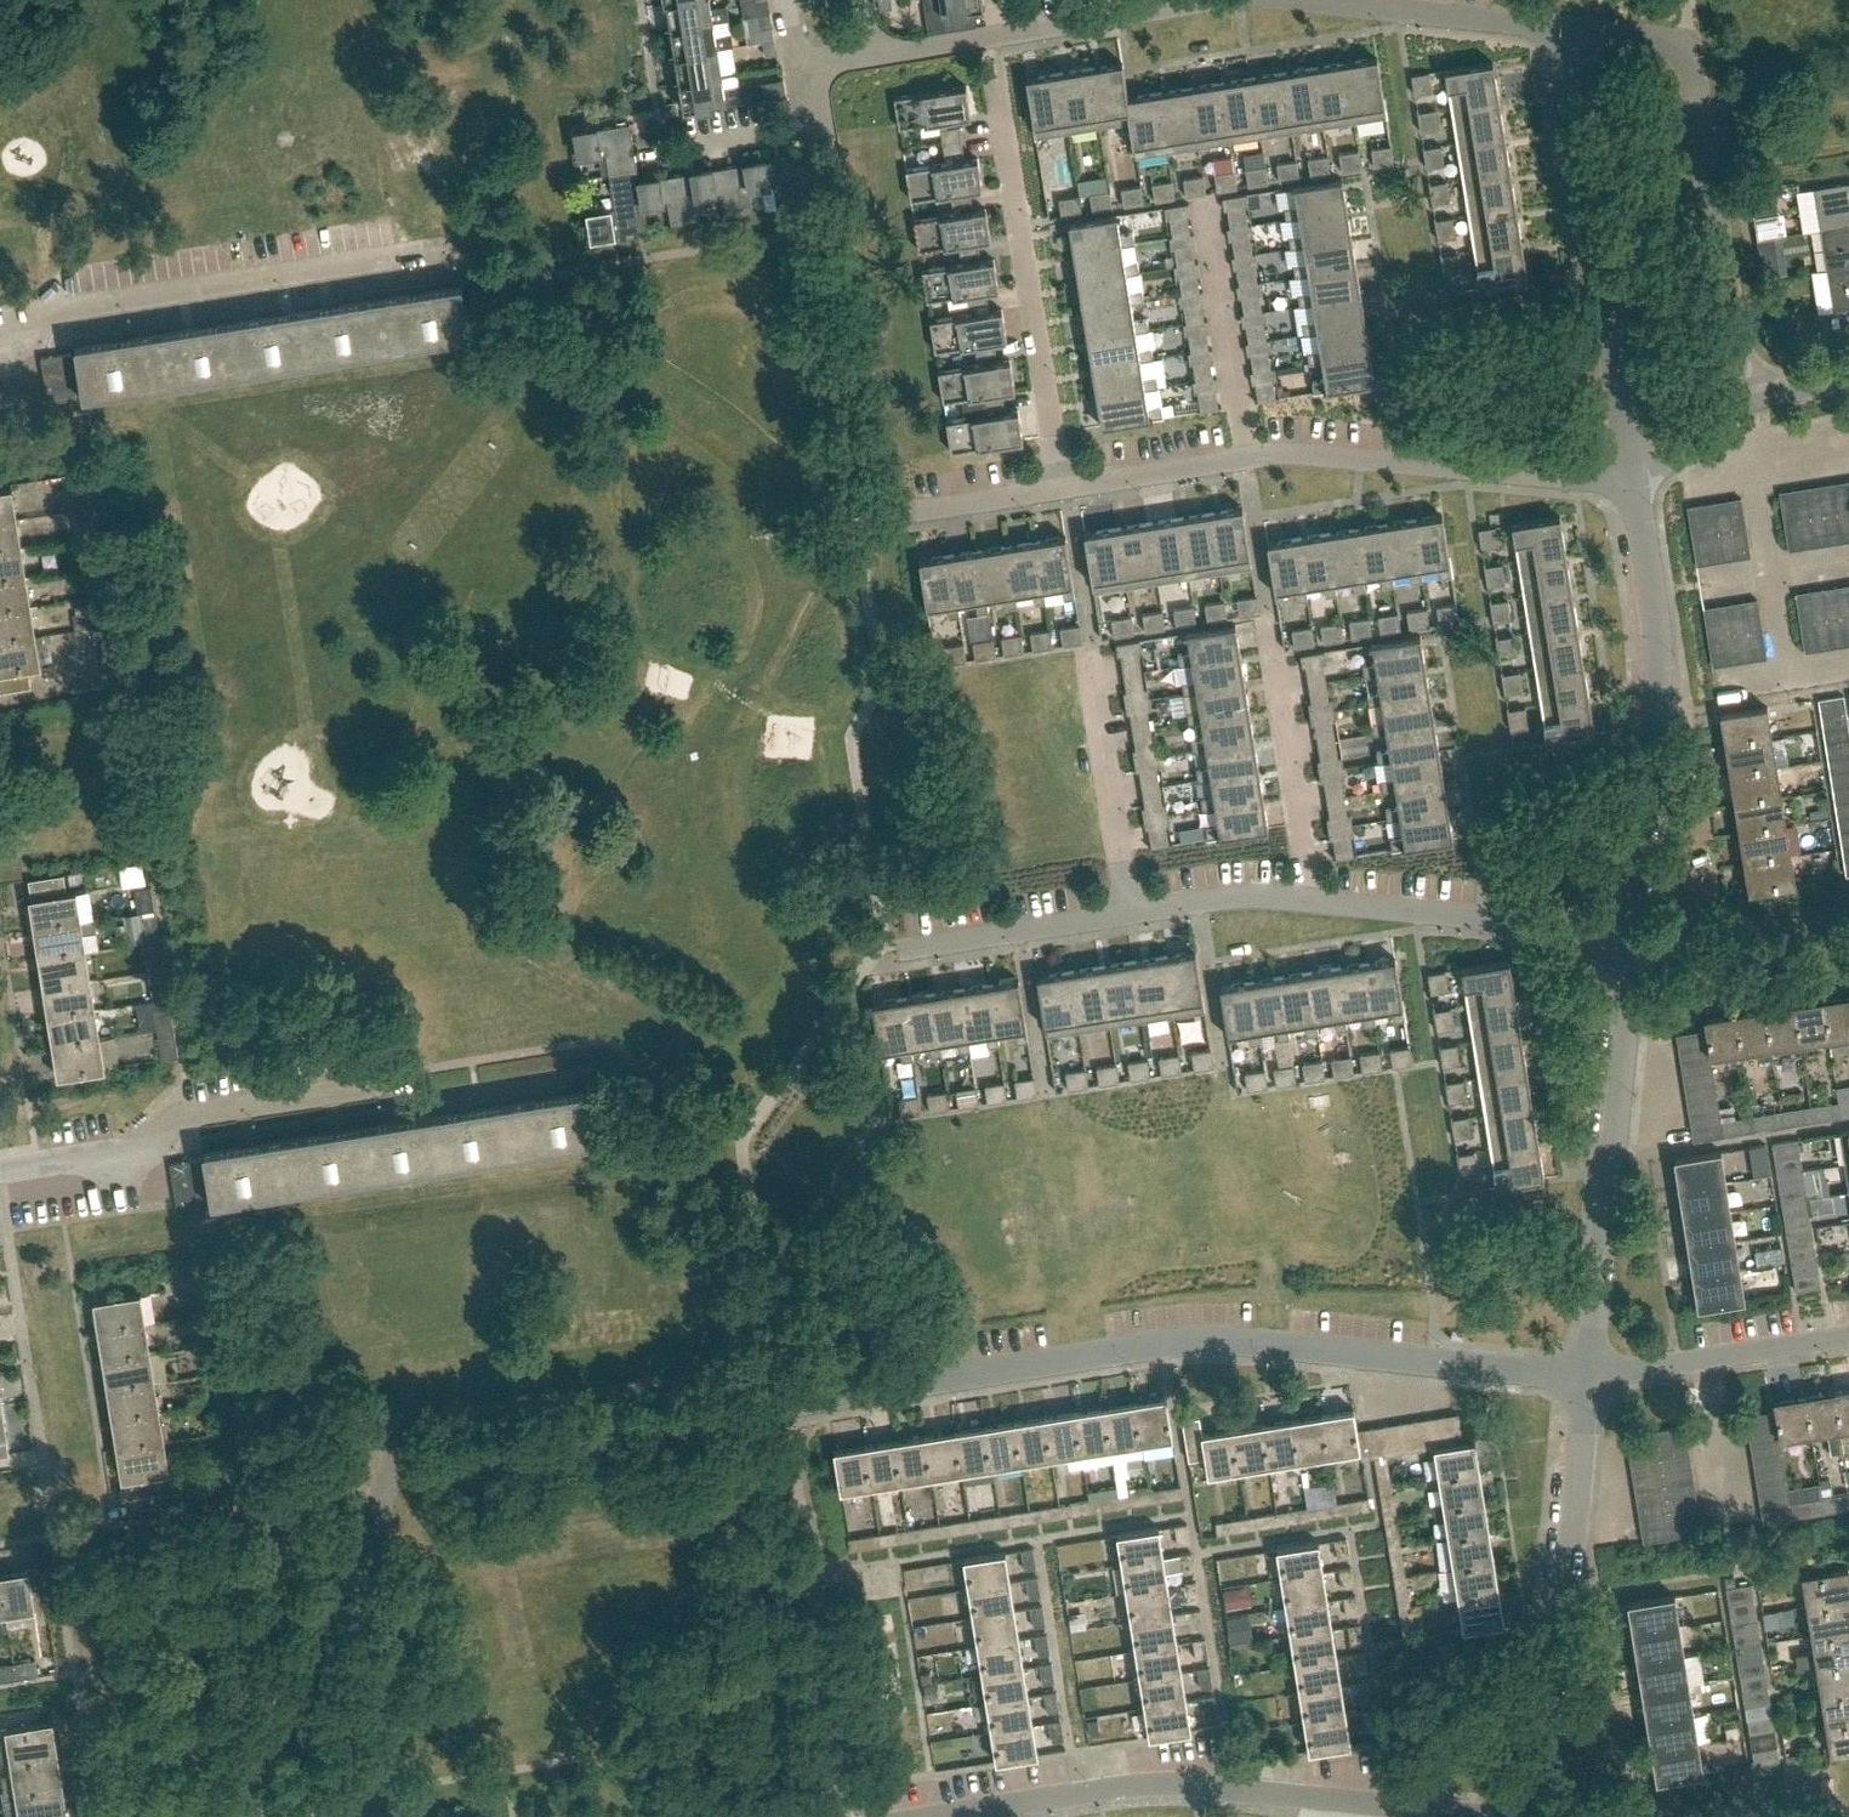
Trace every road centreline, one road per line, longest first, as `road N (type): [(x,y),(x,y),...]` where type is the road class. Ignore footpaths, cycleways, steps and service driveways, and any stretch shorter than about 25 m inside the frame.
road 1 (unclassified): [(258,1816),(378,1509),(402,1473),(422,1464),(1189,1345),(1591,1372)]
road 2 (residential): [(1635,482),(1271,455),(1066,489)]
road 3 (residential): [(948,1816),(1164,1784),(1504,1816)]
road 4 (unclassified): [(1637,934),(1665,673),(1635,482)]
road 5 (unclassified): [(1635,482),(1570,71),(1585,36)]
road 6 (unclassified): [(1543,1816),(1591,1372)]
road 7 (unclassified): [(1591,1372),(1637,934)]
road 8 (residential): [(0,339),(55,311),(417,253)]
road 9 (residential): [(995,90),(1066,489)]
road 10 (residential): [(0,1173),(137,1154),(192,1113),(376,1084)]
road 11 (unclassified): [(1745,395),(1694,52)]
road 12 (residential): [(1205,0),(874,50)]
road 13 (residential): [(1310,901),(1637,934)]
road 14 (residential): [(1585,36),(1293,0)]
road 15 (residential): [(1310,901),(1267,622)]
road 16 (residential): [(1132,915),(1093,651)]
road 17 (residential): [(1591,1372),(1848,1339)]
road 18 (residential): [(905,952),(1132,915)]
road 19 (residential): [(666,149),(809,123),(800,62)]
road 20 (residential): [(1132,915),(1310,901)]
road 21 (residential): [(1066,489),(921,511)]
road 22 (unclassified): [(1635,482),(1745,395)]

